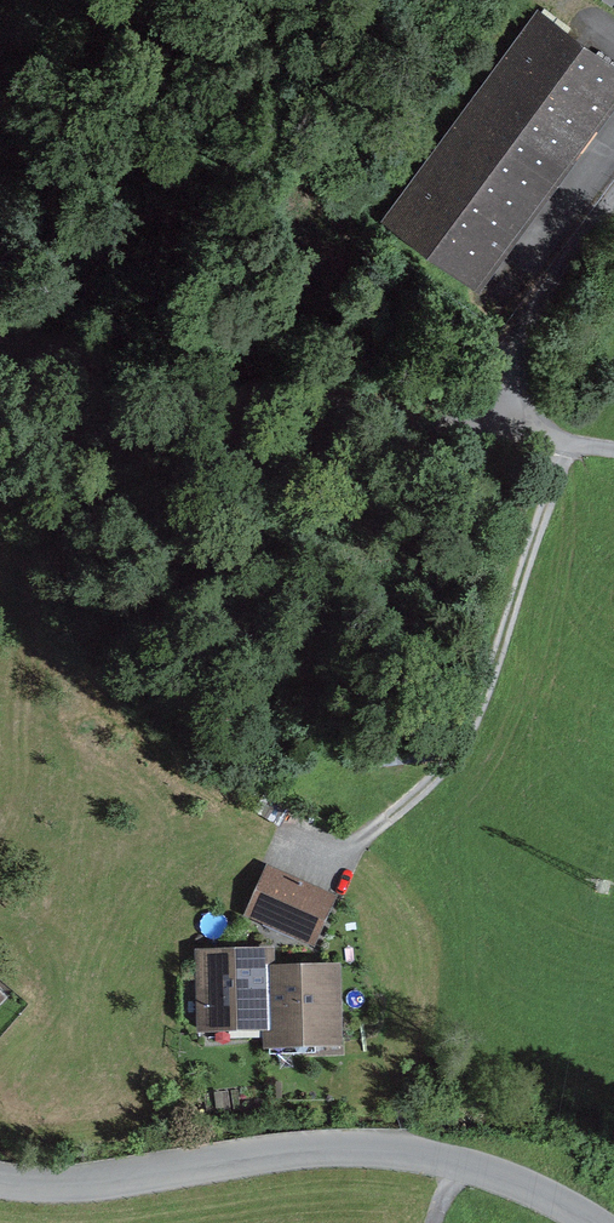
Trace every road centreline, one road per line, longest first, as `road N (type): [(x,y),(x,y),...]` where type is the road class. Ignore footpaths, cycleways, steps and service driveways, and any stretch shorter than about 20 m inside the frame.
road 1 (residential): [(603,1222),(527,1184),(408,1149),(285,1149),(82,1183),(0,1178)]
road 2 (unclassified): [(511,450),(0,365)]
road 3 (track): [(558,458),(459,760),(432,793),(334,874)]
road 4 (unclassified): [(613,211),(521,349),(511,450)]

